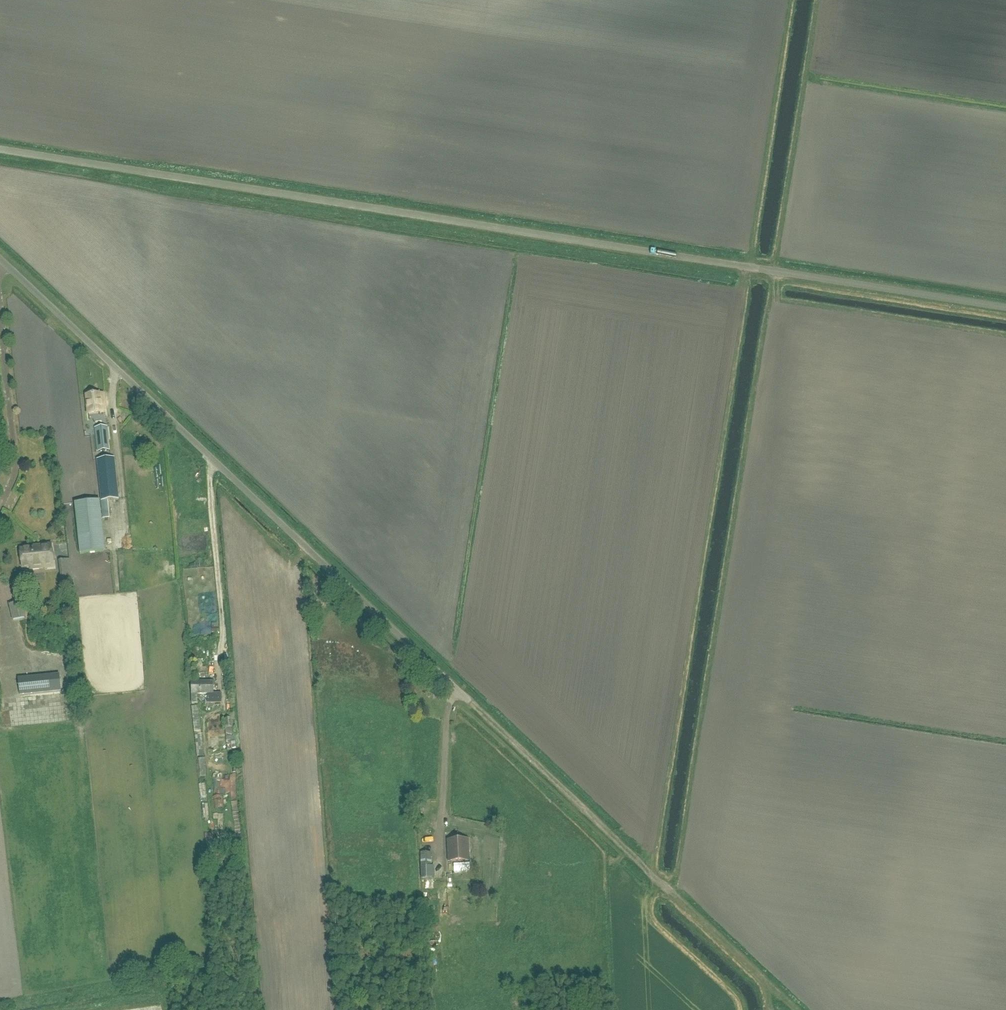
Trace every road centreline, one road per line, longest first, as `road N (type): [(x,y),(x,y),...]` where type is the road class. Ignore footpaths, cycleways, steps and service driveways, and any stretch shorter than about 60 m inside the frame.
road 1 (unclassified): [(1005,310),(0,149)]
road 2 (unclassified): [(470,701),(0,258)]
road 3 (track): [(797,1009),(470,701)]

